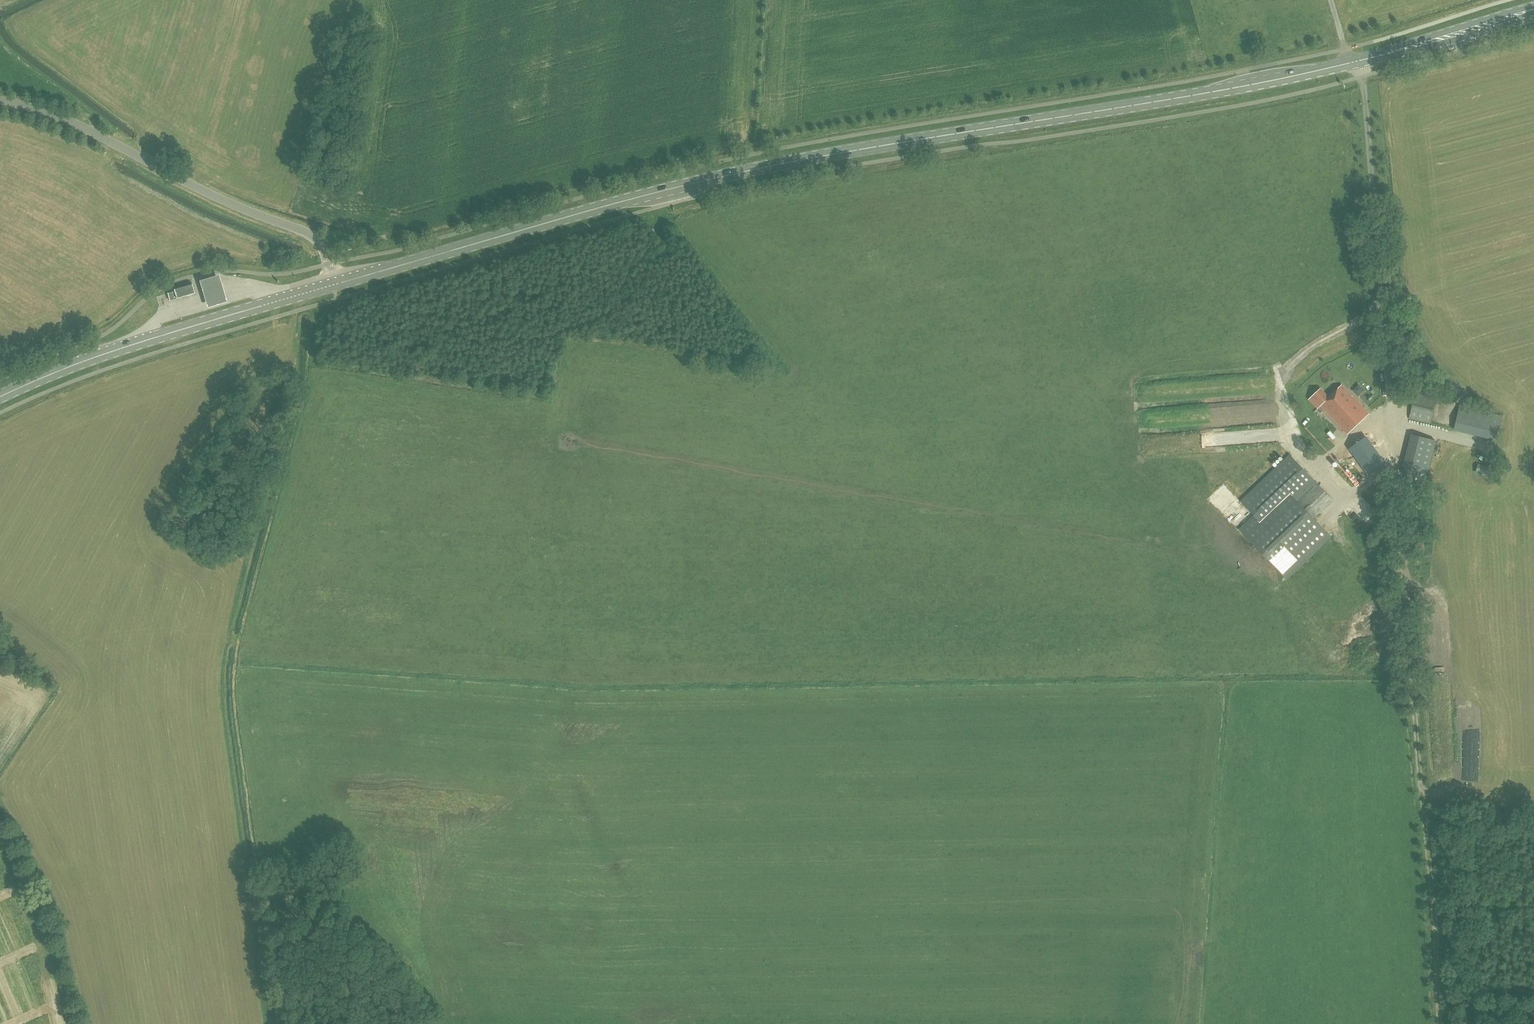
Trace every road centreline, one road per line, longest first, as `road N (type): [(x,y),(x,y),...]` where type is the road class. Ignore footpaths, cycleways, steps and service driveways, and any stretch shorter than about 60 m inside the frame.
road 1 (secondary): [(333,285),(717,178),(1359,61)]
road 2 (track): [(1440,1023),(1430,830),(1391,449)]
road 3 (unclassified): [(1391,449),(1359,61)]
road 4 (unclassified): [(0,100),(73,123),(192,187),(310,235),(327,265)]
road 5 (secondary): [(0,397),(142,341),(333,285)]
road 6 (secondary): [(1359,61),(1533,15)]

